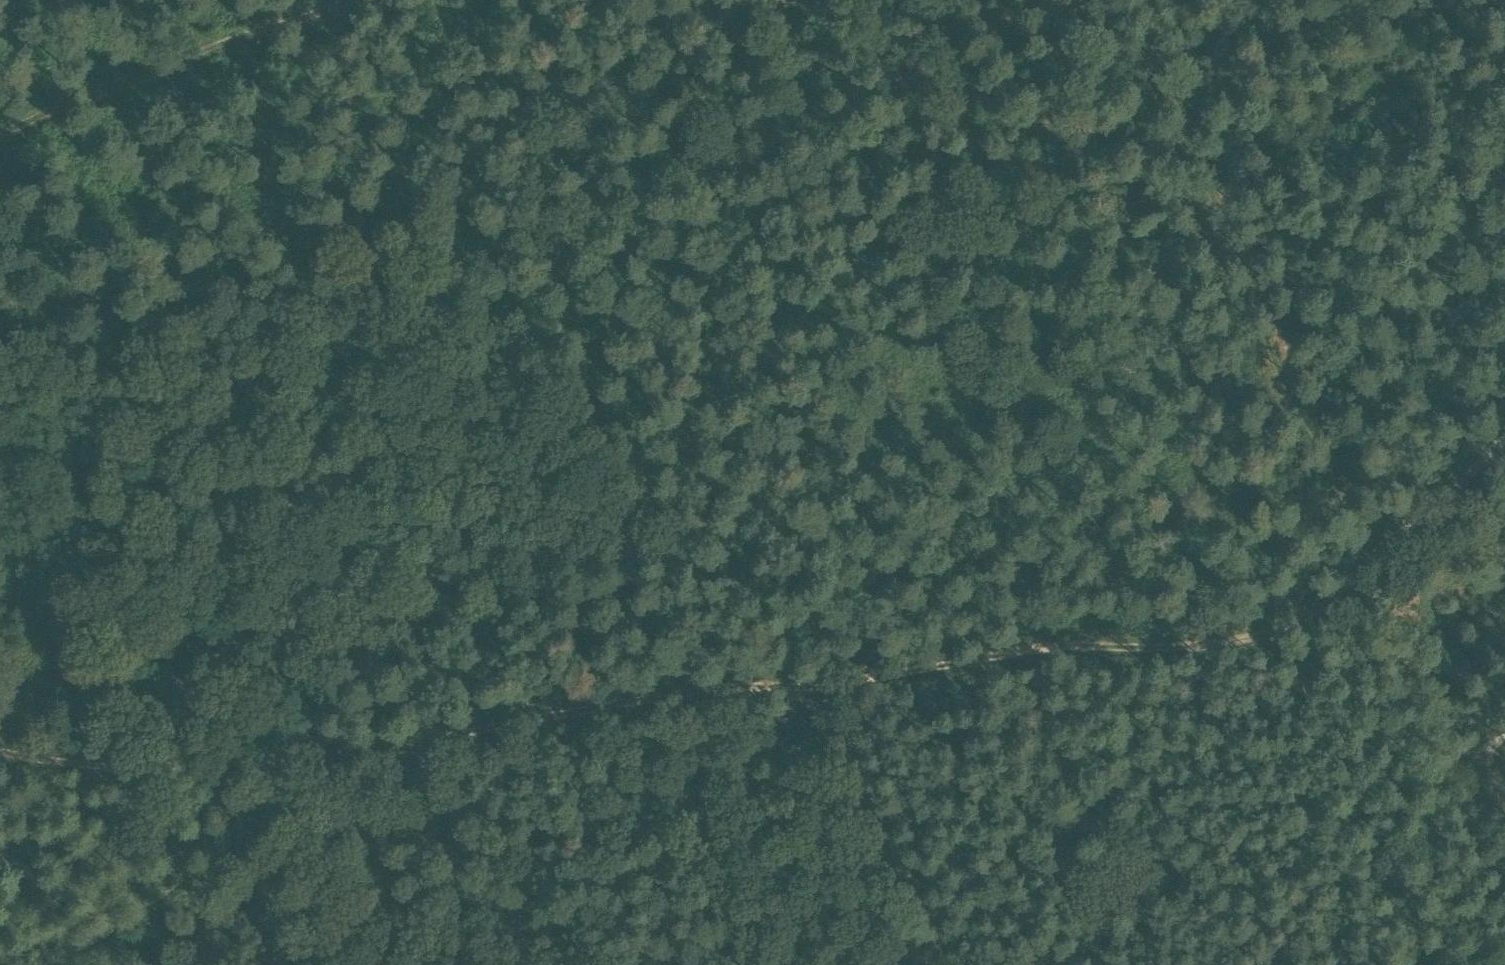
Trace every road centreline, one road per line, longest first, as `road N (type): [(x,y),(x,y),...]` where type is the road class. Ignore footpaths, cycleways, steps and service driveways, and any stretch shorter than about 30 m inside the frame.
road 1 (track): [(329,767),(155,448),(90,294),(0,193)]
road 2 (track): [(1368,560),(1179,123),(1148,0)]
road 3 (track): [(781,680),(845,678),(1012,646),(1222,633),(1285,611)]
road 4 (track): [(781,680),(564,711),(329,767)]
road 5 (track): [(0,133),(344,0)]
road 6 (track): [(969,964),(825,713),(781,680)]
road 7 (track): [(301,772),(162,770),(0,747)]
road 8 (track): [(1368,560),(1504,422)]

